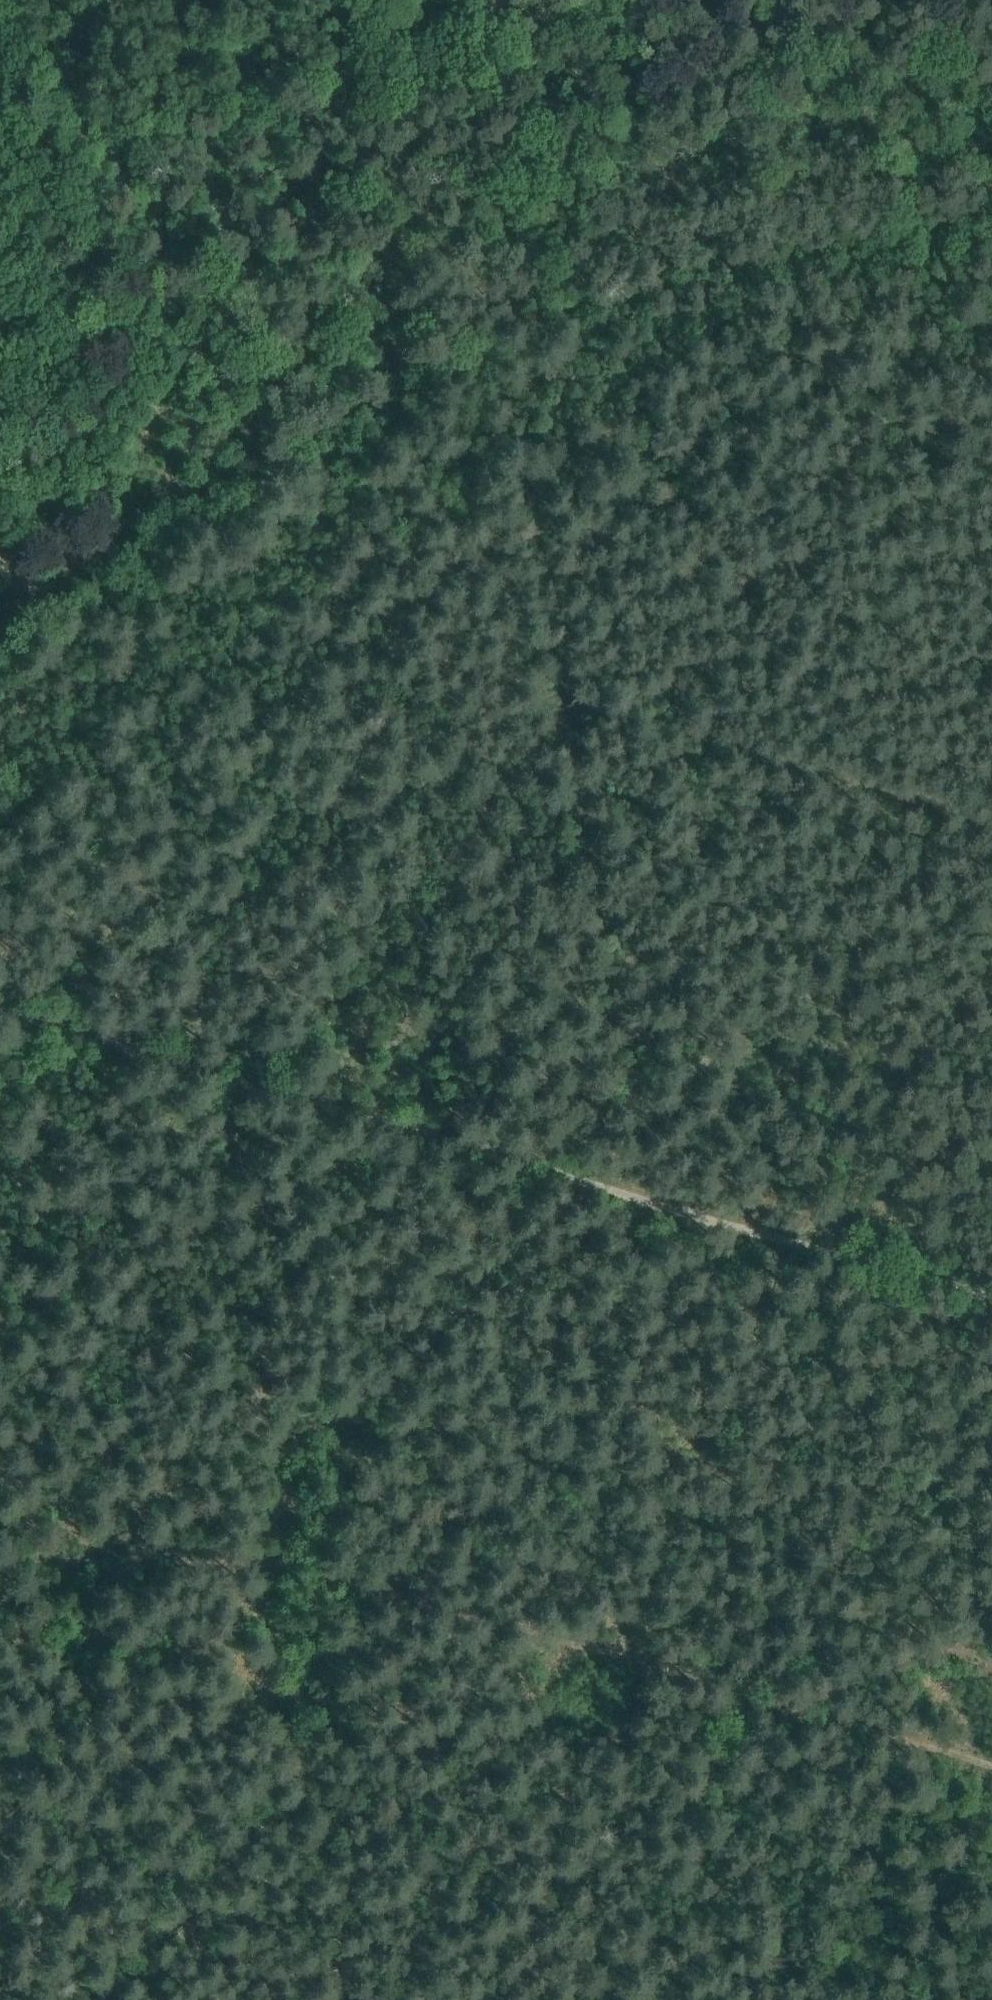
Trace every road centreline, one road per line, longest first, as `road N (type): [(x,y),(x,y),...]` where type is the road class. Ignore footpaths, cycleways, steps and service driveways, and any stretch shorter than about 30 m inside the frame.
road 1 (track): [(991,1284),(0,1003)]

